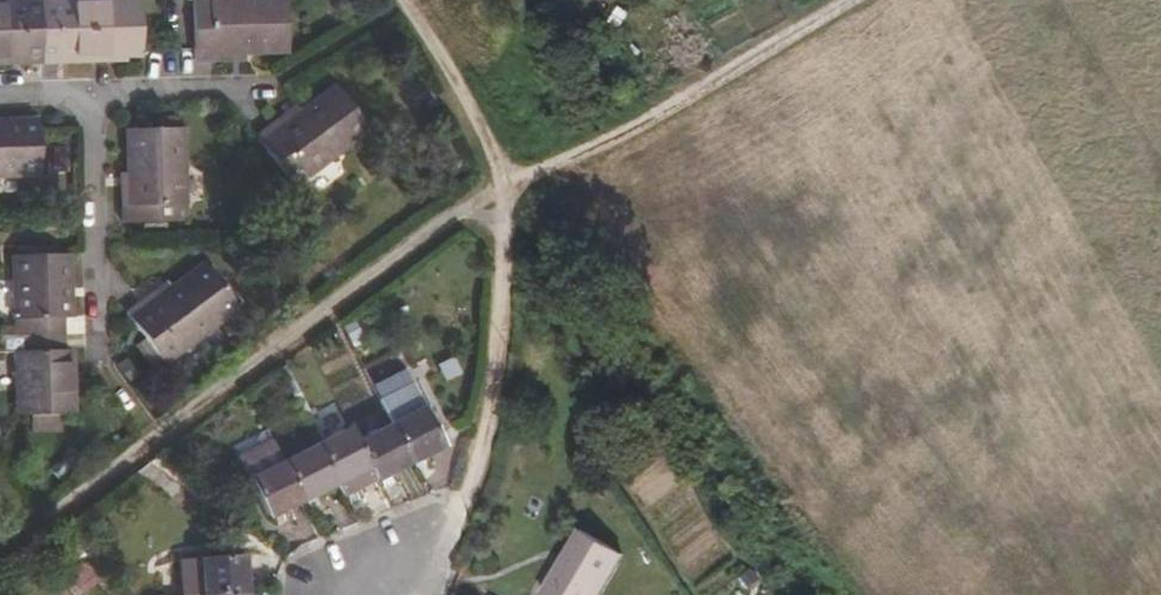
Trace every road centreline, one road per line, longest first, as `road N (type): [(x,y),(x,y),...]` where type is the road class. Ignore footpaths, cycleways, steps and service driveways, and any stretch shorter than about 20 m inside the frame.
road 1 (residential): [(0,548),(463,203),(509,182)]
road 2 (track): [(509,182),(782,594)]
road 3 (track): [(509,182),(842,0)]
road 4 (track): [(409,0),(509,182)]

